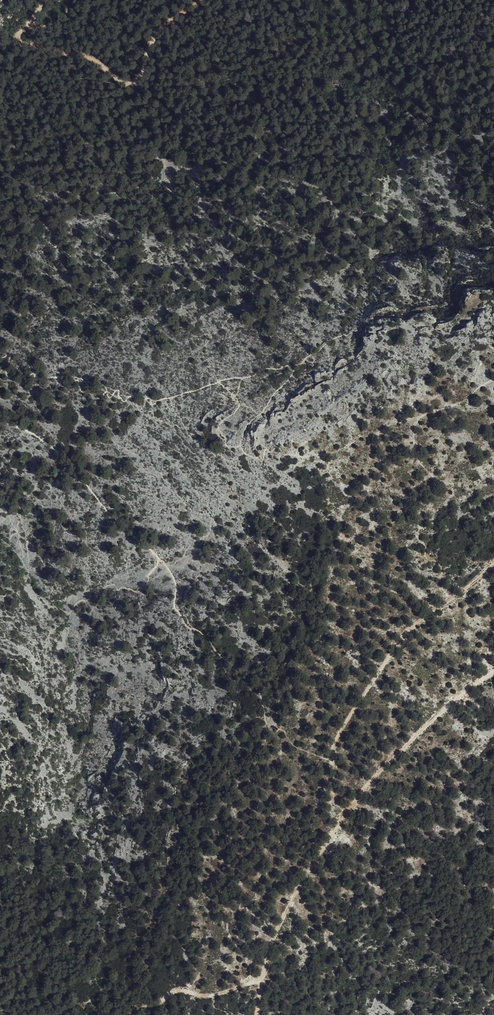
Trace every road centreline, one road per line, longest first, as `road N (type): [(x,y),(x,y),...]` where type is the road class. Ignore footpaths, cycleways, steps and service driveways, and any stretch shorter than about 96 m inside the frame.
road 1 (track): [(346,815),(330,755),(350,716),(396,647),(493,565)]
road 2 (track): [(253,1014),(287,914),(346,815)]
road 3 (track): [(346,815),(420,733),(493,673)]
road 4 (track): [(41,0),(18,41),(91,60),(125,89)]
road 5 (track): [(125,89),(138,83),(167,27),(207,0)]

